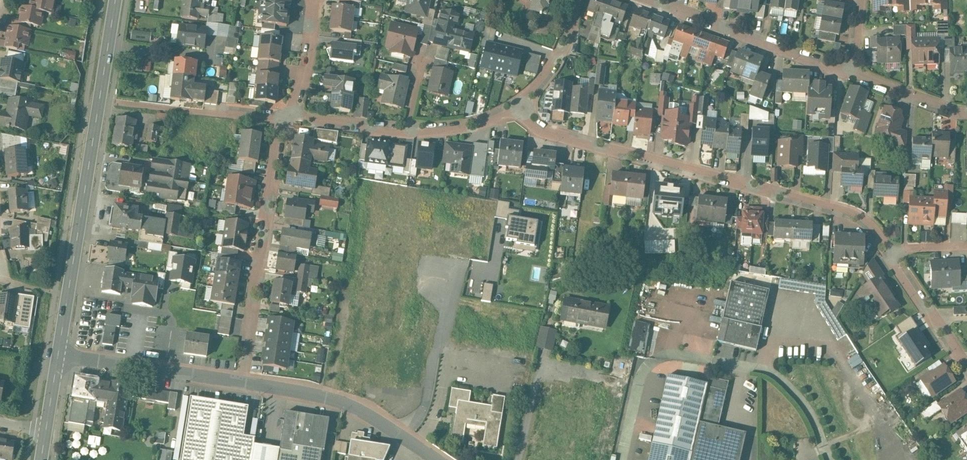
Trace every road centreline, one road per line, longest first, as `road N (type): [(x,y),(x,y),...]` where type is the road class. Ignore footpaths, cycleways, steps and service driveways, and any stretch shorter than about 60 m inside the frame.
road 1 (residential): [(522,106),(567,138),(859,214),(966,367)]
road 2 (secondary): [(115,0),(59,353)]
road 3 (residential): [(241,381),(284,119)]
road 4 (residential): [(647,0),(850,75)]
road 5 (residential): [(459,263),(424,412),(406,439)]
road 6 (residential): [(59,353),(241,381)]
road 7 (residential): [(241,381),(336,399),(406,439)]
road 8 (residential): [(284,119),(110,103)]
road 9 (residential): [(284,119),(308,56),(315,0)]
road 10 (residential): [(406,130),(284,119)]
road 11 (residential): [(850,75),(966,111)]
road 12 (residential): [(575,0),(569,38),(522,106)]
road 13 (residential): [(522,106),(475,124),(406,130)]

